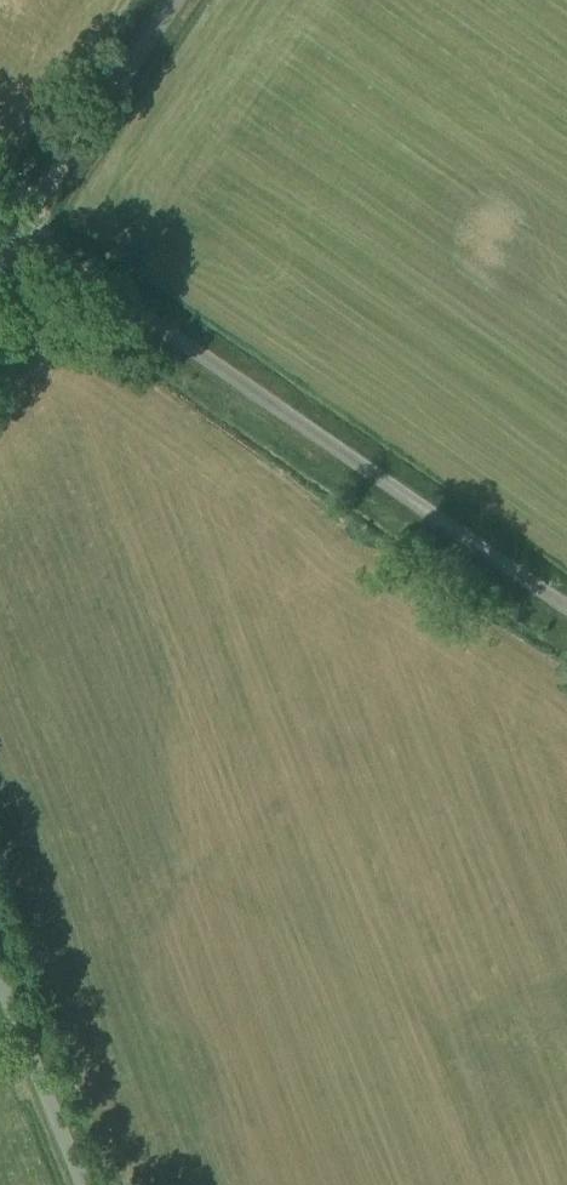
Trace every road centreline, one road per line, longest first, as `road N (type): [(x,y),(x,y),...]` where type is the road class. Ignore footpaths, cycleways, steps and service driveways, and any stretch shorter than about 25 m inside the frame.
road 1 (unclassified): [(566,612),(17,231)]
road 2 (unclassified): [(17,231),(178,0)]
road 3 (unclassified): [(81,1184),(0,984)]

